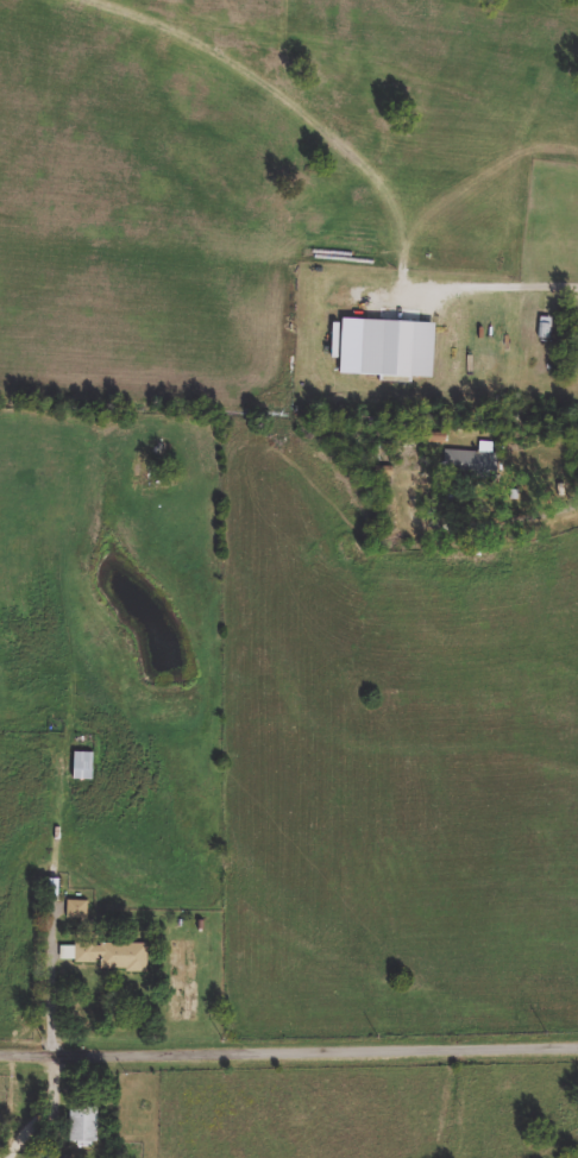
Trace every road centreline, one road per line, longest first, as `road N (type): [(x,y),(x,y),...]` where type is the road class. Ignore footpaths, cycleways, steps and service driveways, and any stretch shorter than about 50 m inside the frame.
road 1 (residential): [(577,1047),(0,1056)]
road 2 (residential): [(54,901),(56,1057)]

